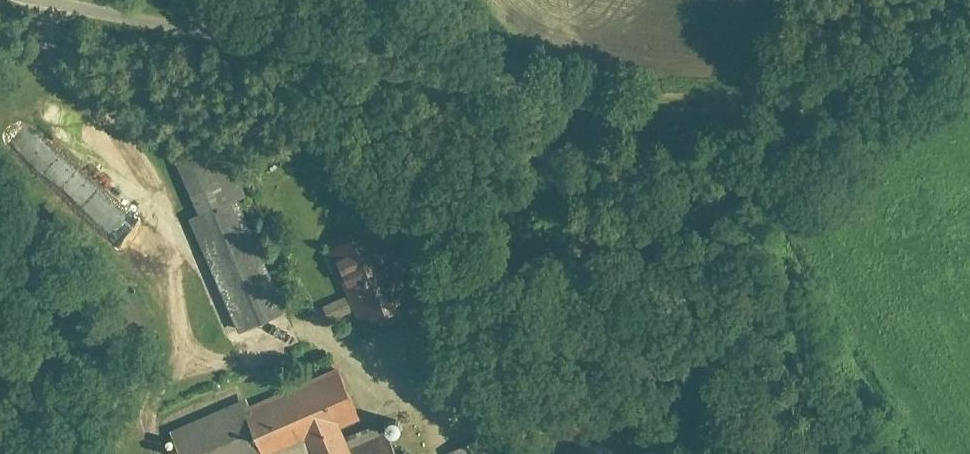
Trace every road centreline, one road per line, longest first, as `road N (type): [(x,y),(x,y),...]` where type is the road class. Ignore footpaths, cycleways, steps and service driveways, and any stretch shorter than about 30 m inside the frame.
road 1 (residential): [(63,0),(388,107),(640,168),(905,50),(966,0)]
road 2 (track): [(40,0),(46,46),(93,95),(174,209),(228,341),(344,350),(517,415),(587,453)]
road 3 (track): [(632,107),(640,168),(517,415)]

